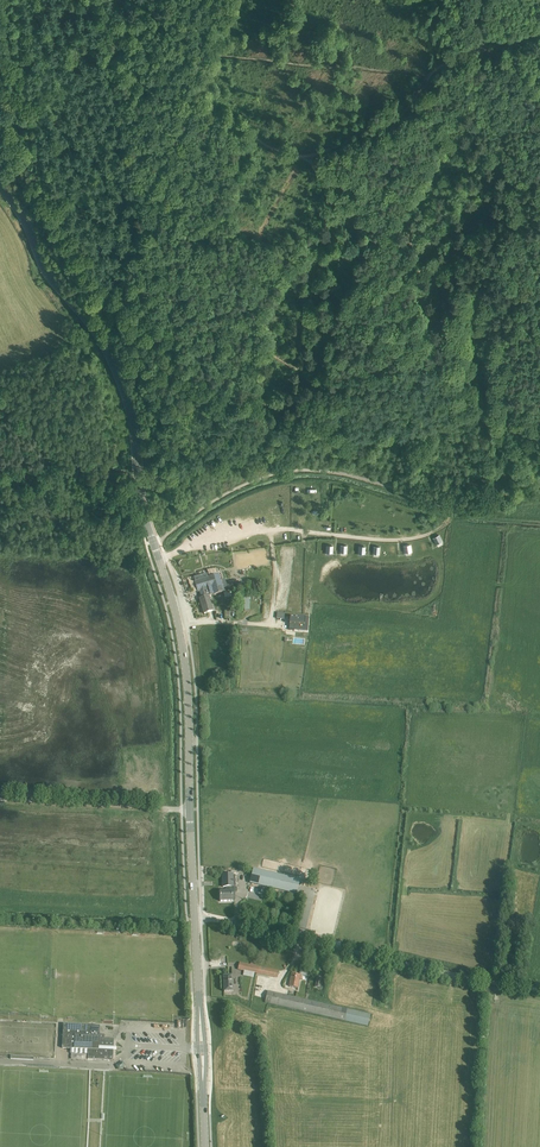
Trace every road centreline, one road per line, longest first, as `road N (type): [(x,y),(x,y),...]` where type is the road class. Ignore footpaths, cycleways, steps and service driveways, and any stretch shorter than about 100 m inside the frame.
road 1 (track): [(104,0),(129,61),(245,122),(303,139),(370,118),(412,87),(438,50),(478,27)]
road 2 (unclassified): [(539,489),(479,509),(339,473),(286,472),(229,492),(153,543)]
road 3 (track): [(303,139),(313,153),(357,172),(360,199),(359,234),(337,226),(324,242),(286,414),(295,471)]
road 4 (secondary): [(153,543),(123,384),(100,336),(46,270),(0,184)]
road 5 (secondary): [(195,919),(187,678),(153,543)]
road 6 (unclassified): [(539,989),(201,918)]
road 7 (track): [(494,220),(476,253),(472,416),(539,427)]
road 8 (track): [(359,234),(428,260),(455,245),(472,222),(494,220),(518,251),(539,317)]
road 9 (track): [(162,167),(216,313),(258,399)]
road 10 (secondary): [(205,1146),(195,919)]
road 11 (track): [(0,802),(190,814)]
road 12 (track): [(141,488),(108,462),(85,458),(0,481)]
road 13 (track): [(0,84),(77,86),(129,61)]
road 14 (track): [(114,281),(162,167)]

